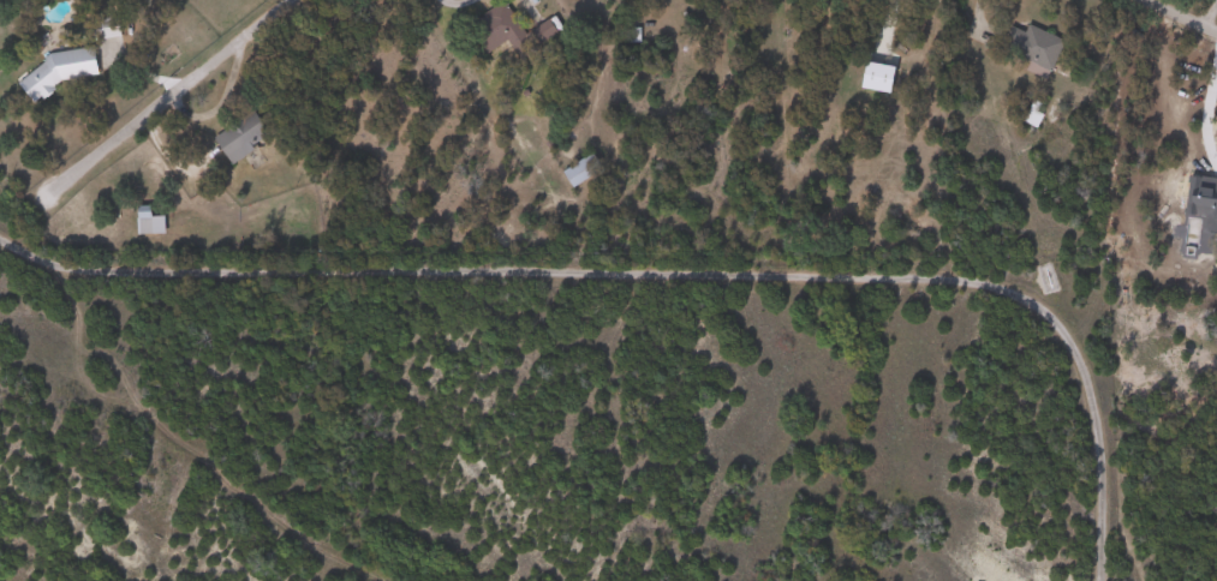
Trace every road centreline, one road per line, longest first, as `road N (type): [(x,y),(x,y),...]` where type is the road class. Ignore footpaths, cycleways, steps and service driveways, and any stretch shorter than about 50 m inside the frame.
road 1 (residential): [(0,242),(55,266),(967,277),(1022,303),(1067,349),(1086,400),(1080,580)]
road 2 (residential): [(284,0),(44,190)]

